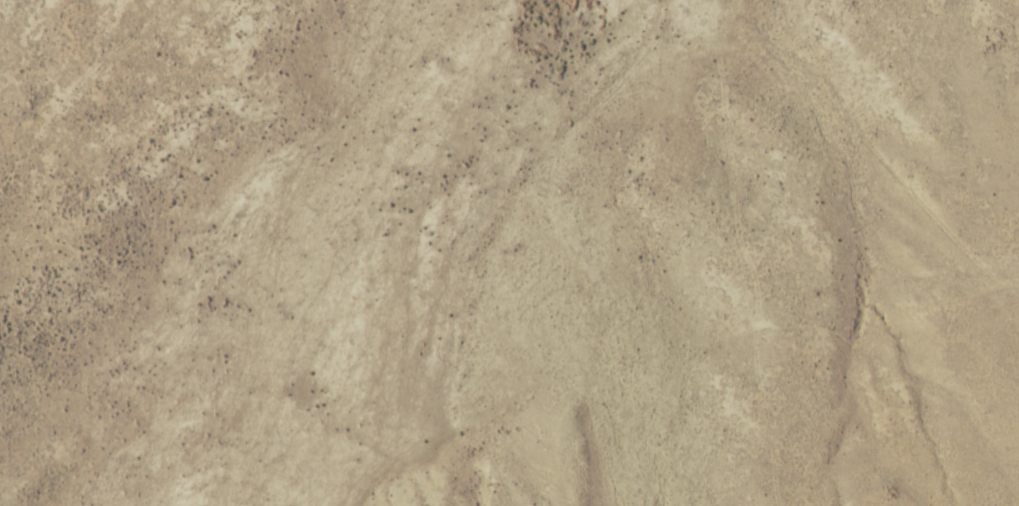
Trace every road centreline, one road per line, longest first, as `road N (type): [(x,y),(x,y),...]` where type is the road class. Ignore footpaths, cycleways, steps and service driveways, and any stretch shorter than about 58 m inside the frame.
road 1 (track): [(267,505),(383,481),(854,306),(1018,284)]

